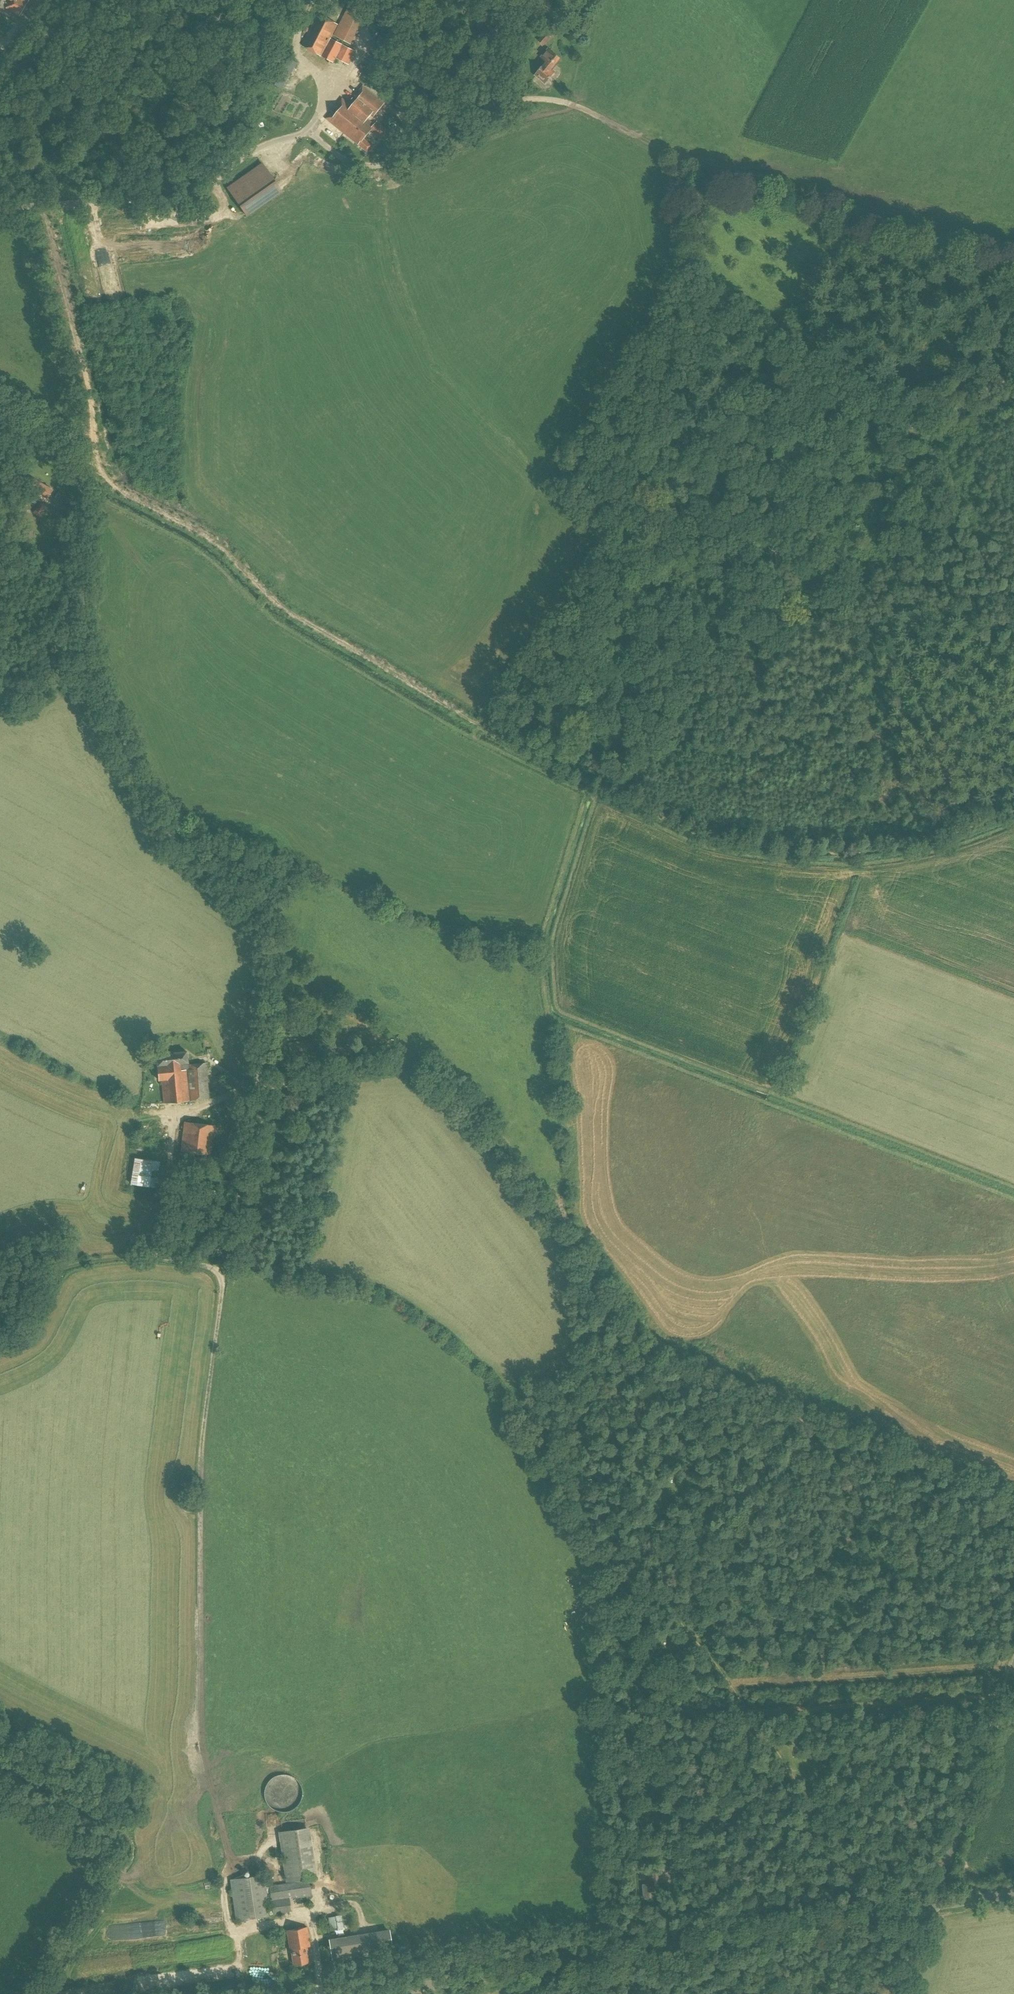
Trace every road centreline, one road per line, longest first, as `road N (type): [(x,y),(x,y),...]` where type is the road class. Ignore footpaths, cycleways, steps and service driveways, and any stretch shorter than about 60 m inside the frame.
road 1 (track): [(155,1257),(222,1270),(202,1438),(202,1757),(228,1860),(226,1908),(235,1931),(310,1916),(318,1993)]
road 2 (unclassified): [(257,1079),(275,944),(216,871),(155,815),(85,658),(75,462),(0,406)]
road 3 (unclassified): [(373,1993),(933,1906)]
road 4 (track): [(645,1355),(441,1078),(409,1070),(271,1086),(257,1079)]
road 5 (track): [(416,0),(552,100),(656,153),(866,211)]
road 6 (track): [(785,1765),(672,1605),(639,1403),(645,1355)]
road 7 (track): [(645,1355),(1013,1503)]
road 8 (unclassified): [(933,1906),(1013,1666)]
road 9 (track): [(882,1914),(860,1864),(785,1765)]
road 10 (track): [(796,362),(866,211)]
road 11 (track): [(155,1257),(0,1284)]
road 12 (track): [(866,211),(1013,251)]

